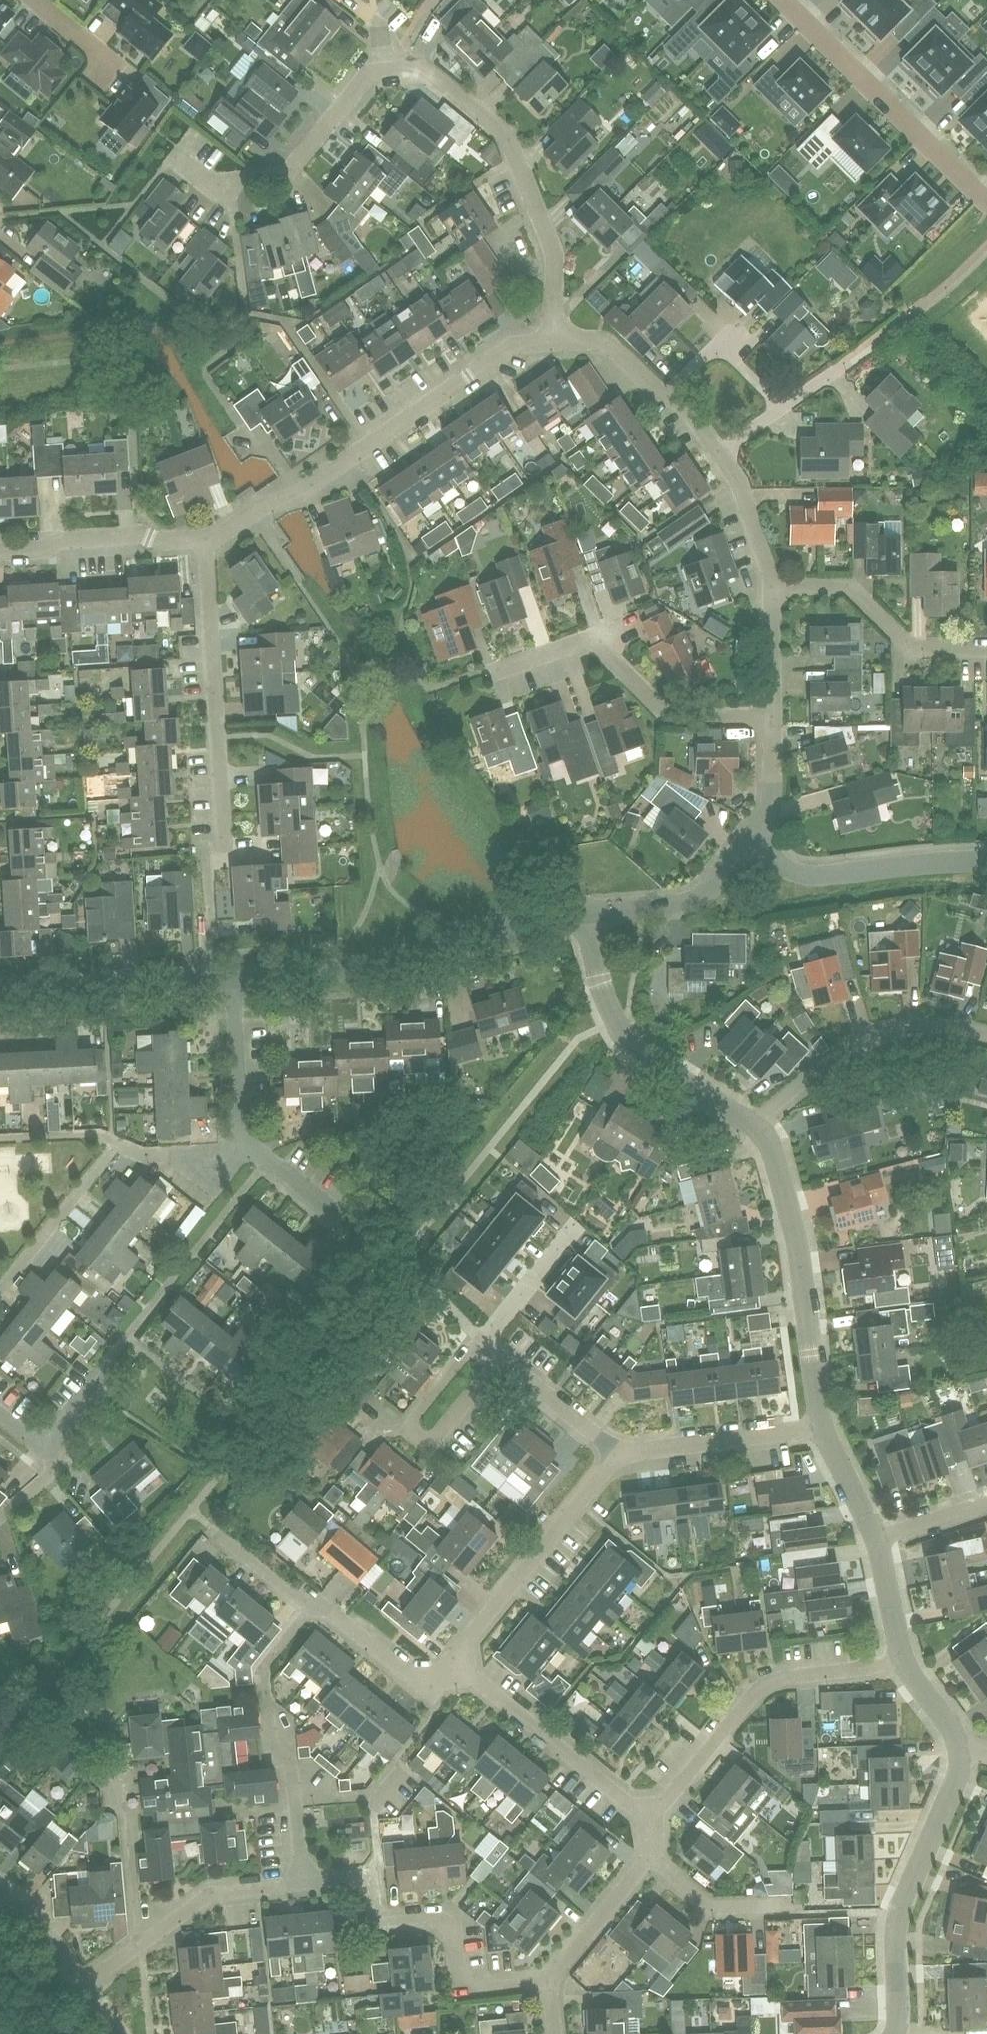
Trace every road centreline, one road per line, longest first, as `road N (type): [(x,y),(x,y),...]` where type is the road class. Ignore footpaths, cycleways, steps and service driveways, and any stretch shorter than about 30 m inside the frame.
road 1 (residential): [(554,344),(546,232),(511,147),(428,73),(399,67),(367,80),(291,177),(213,185),(174,158)]
road 2 (residential): [(554,344),(514,347),(297,494),(205,539)]
road 3 (residential): [(44,1451),(267,1165)]
road 4 (unclassified): [(231,981),(343,974),(586,914)]
road 5 (residential): [(549,1979),(459,1988),(452,1927),(436,1916),(376,1922),(370,1876),(303,1883)]
road 6 (residential): [(651,1823),(758,1691),(797,1678),(907,1663)]
road 7 (residential): [(249,1149),(167,1160),(118,1146),(0,1292)]
road 8 (residential): [(224,855),(205,539)]
road 9 (residential): [(775,719),(665,716),(601,654),(583,646),(495,676)]
road 10 (residential): [(824,1429),(788,1208),(775,1158),(755,1128)]
road 11 (residential): [(895,2033),(899,1916),(958,1781),(960,1746)]
road 12 (residential): [(755,1128),(622,1040),(610,1025),(586,914)]
road 13 (residential): [(783,0),(986,199)]
road 14 (residential): [(986,1035),(926,1027),(871,1036),(755,1128)]
road 15 (residential): [(453,1661),(618,1456)]
road 16 (residential): [(651,1823),(453,1661)]
road 17 (unclassified): [(986,860),(809,878),(749,849)]
road 18 (residential): [(986,651),(910,651),(844,585),(773,588)]
road 19 (residential): [(0,995),(231,981)]
road 20 (residential): [(296,1807),(290,1762),(272,1748),(263,1666),(315,1605)]
road 21 (residential): [(824,1429),(618,1456)]
road 22 (unclassified): [(0,551),(137,534),(205,539)]
road 23 (residential): [(137,1946),(215,1892),(303,1883)]
road 24 (unclassified): [(586,914),(699,896),(749,849)]
road 25 (residential): [(453,1661),(426,1690),(315,1605)]
road 26 (residential): [(249,1149),(241,1134),(231,981)]
road 27 (residential): [(137,1946),(121,1779)]
road 28 (residential): [(781,412),(720,350),(665,398)]
road 29 (residential): [(549,1979),(652,1863)]
road 30 (residential): [(618,1456),(504,1357)]
road 31 (residential): [(785,1908),(712,1908),(652,1863)]
road 32 (residential): [(485,1339),(577,1224)]
road 33 (residential): [(405,1429),(436,1443),(504,1357)]
road 34 (residential): [(773,588),(740,491),(719,456)]
road 35 (residential): [(781,412),(889,330)]
road 36 (residential): [(749,849),(773,790),(775,719)]
road 37 (residential): [(665,398),(600,342),(554,344)]
road 38 (residential): [(775,719),(773,588)]
road 39 (residential): [(907,1663),(875,1540)]
road 40 (residential): [(75,1991),(0,1893)]
road 41 (residential): [(315,1605),(216,1532)]
road 42 (residential): [(875,1540),(824,1429)]
road 43 (residential): [(485,1339),(405,1429)]
road 44 (residential): [(296,1807),(389,1796),(405,1775)]

